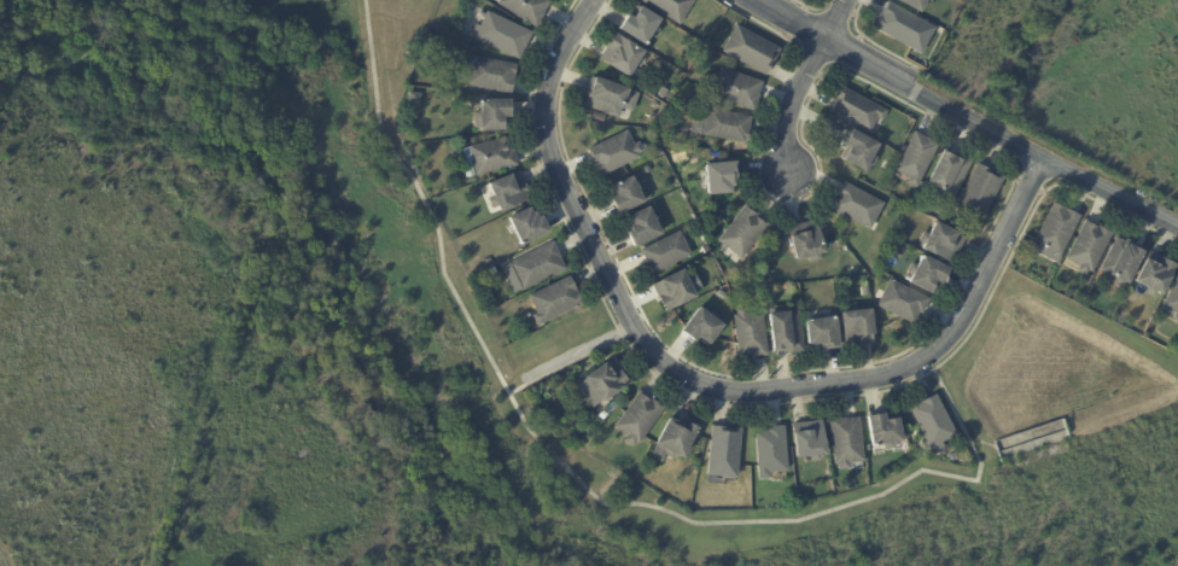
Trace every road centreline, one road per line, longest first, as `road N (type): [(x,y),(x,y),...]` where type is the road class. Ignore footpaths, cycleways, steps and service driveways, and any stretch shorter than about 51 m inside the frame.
road 1 (residential): [(1045,152),(966,320),(904,378),(742,398),(692,390),(643,351),(549,171),(544,95),(593,0)]
road 2 (residential): [(1177,222),(765,0)]
road 3 (residential): [(847,0),(794,103),(781,163),(787,176)]

